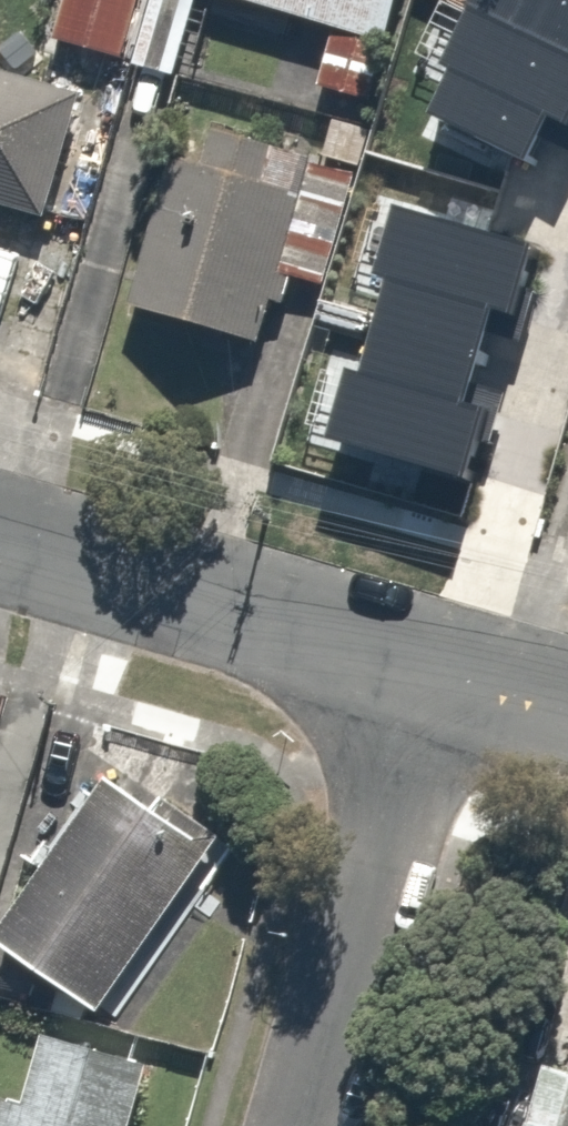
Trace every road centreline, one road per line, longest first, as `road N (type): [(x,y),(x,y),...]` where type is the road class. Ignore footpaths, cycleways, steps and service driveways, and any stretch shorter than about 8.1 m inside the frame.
road 1 (residential): [(425,678),(297,1125)]
road 2 (tertiary): [(0,552),(425,678)]
road 3 (tertiary): [(425,678),(567,715)]

